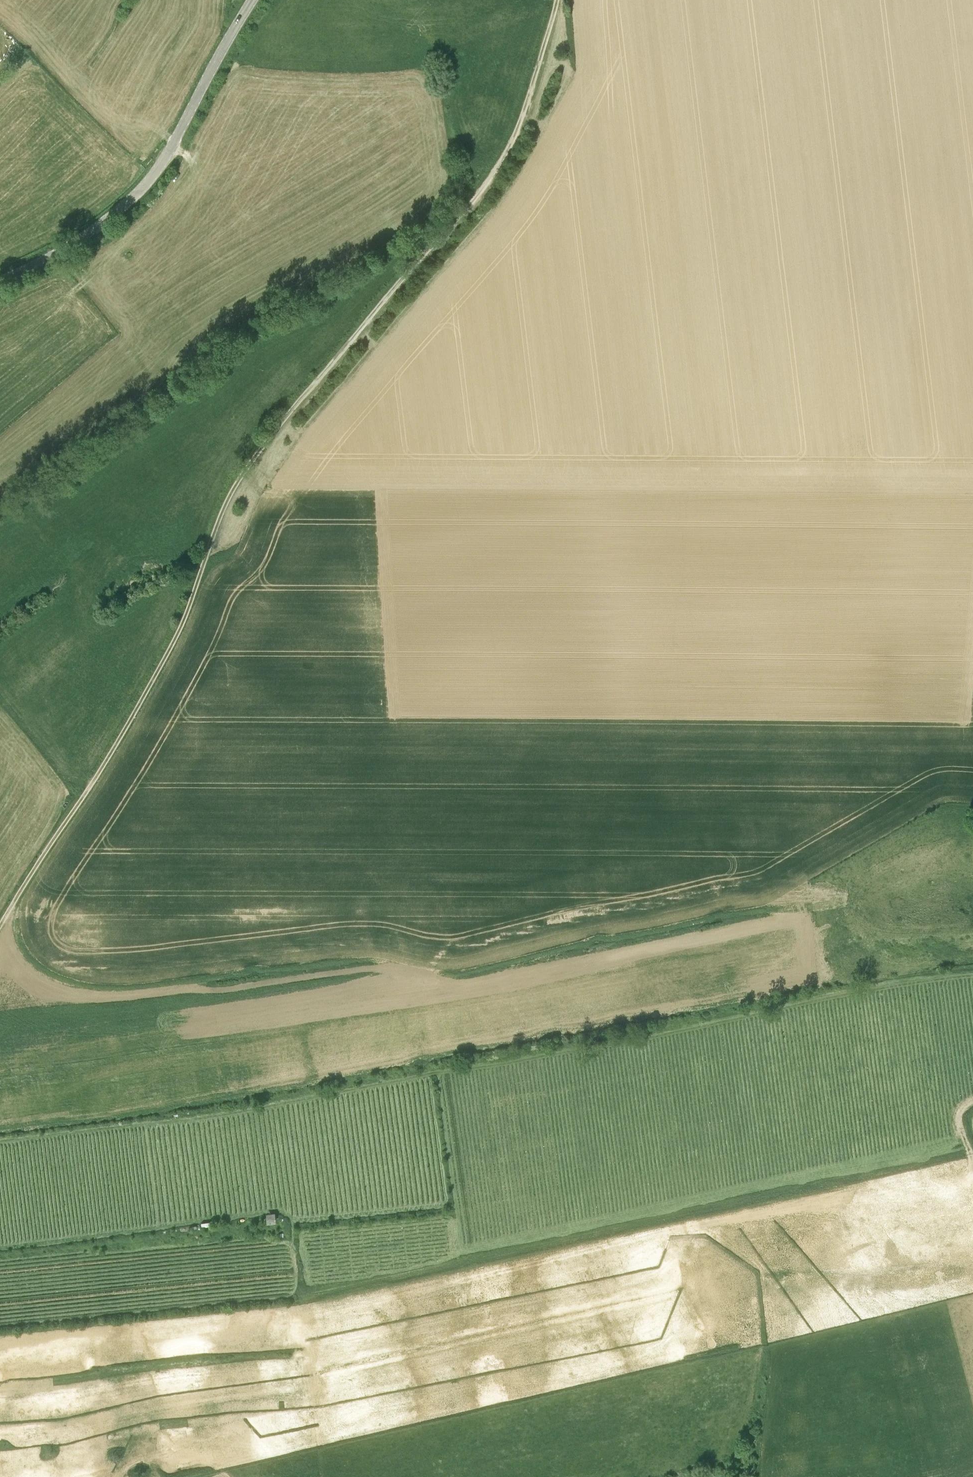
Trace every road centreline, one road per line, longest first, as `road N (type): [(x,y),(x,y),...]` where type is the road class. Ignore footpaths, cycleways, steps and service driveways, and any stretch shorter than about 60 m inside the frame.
road 1 (track): [(0,926),(125,730),(179,628),(222,505),(254,455),(495,168),(522,114),(556,0)]
road 2 (tertiary): [(0,281),(93,230),(134,195),(166,156),(253,0)]

